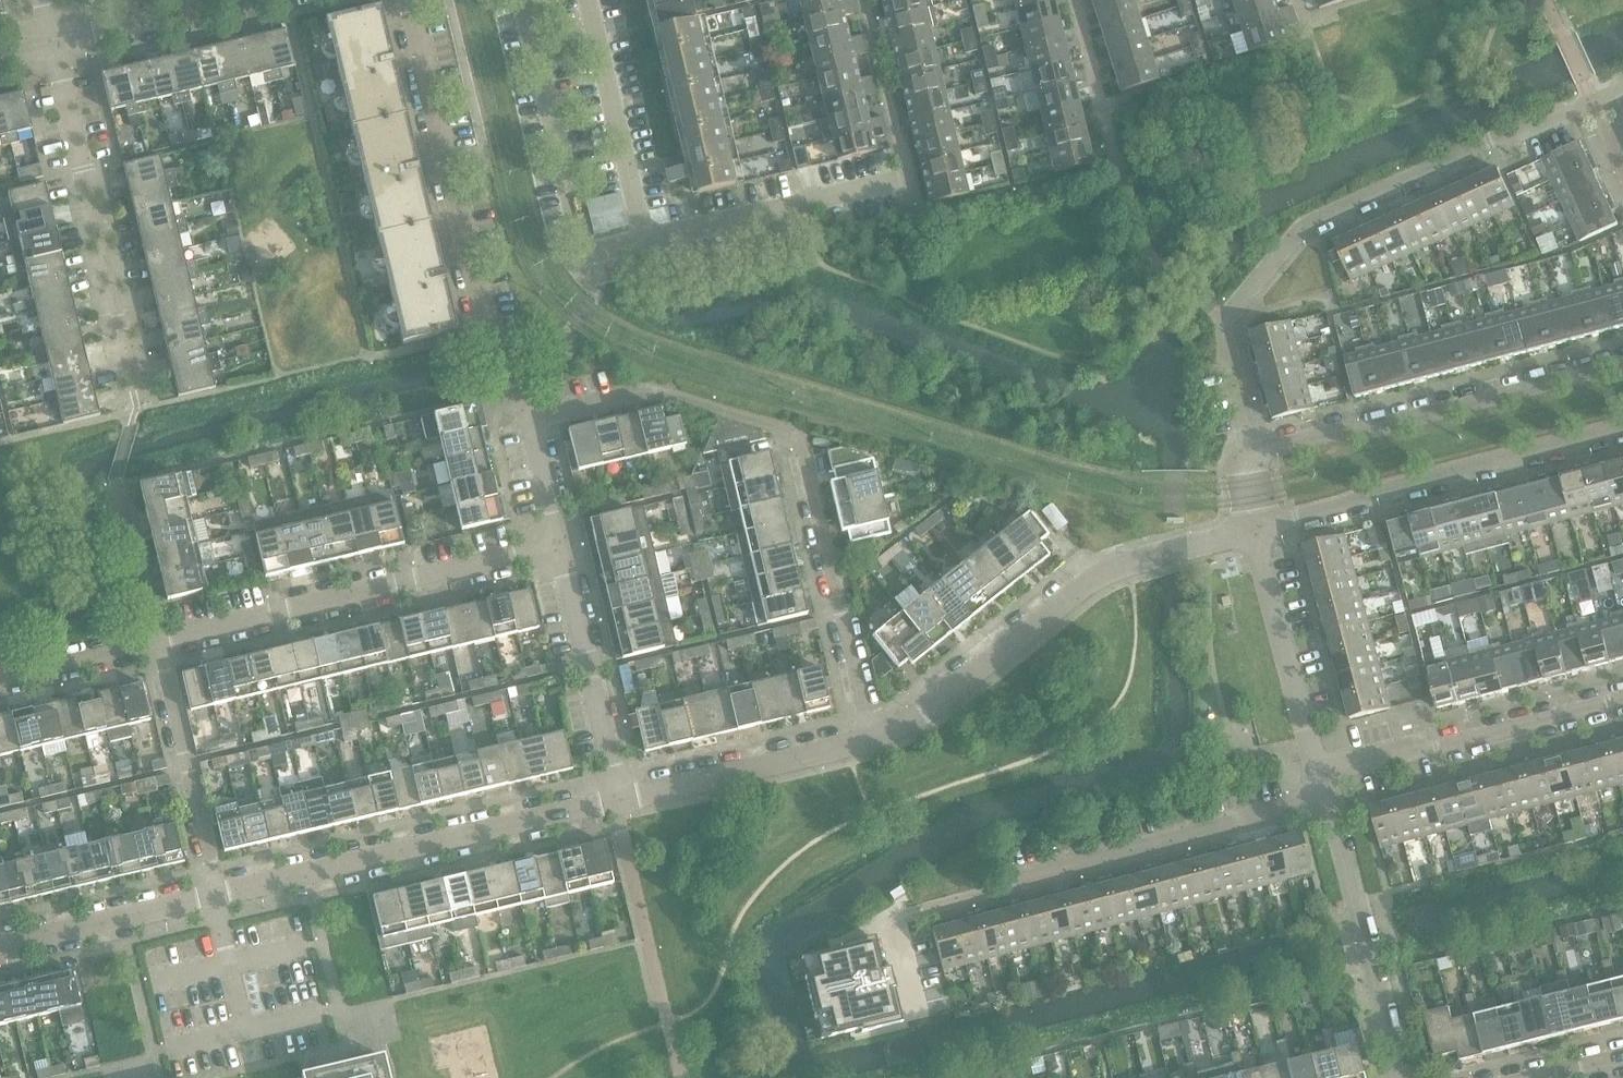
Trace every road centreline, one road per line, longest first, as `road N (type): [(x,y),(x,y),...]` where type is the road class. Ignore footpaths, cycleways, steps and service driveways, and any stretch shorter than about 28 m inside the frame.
road 1 (residential): [(1250,452),(1226,323),(1309,228),(1622,87)]
road 2 (residential): [(867,741),(796,442),(649,396),(529,427)]
road 3 (tertiary): [(867,741),(905,729),(1093,580),(1255,531)]
road 4 (residential): [(529,427),(514,364),(491,333),(409,0)]
road 5 (residential): [(1325,804),(921,911)]
road 6 (residential): [(152,647),(555,547)]
road 7 (tertiary): [(213,899),(614,803)]
road 8 (tertiary): [(1622,361),(1250,452)]
road 9 (tertiary): [(1255,531),(1622,435)]
road 10 (residential): [(136,412),(53,43)]
road 11 (residential): [(1622,699),(1317,777)]
road 12 (residential): [(798,206),(907,181),(866,0)]
road 13 (residential): [(1399,1077),(1325,804)]
road 14 (residential): [(614,803),(555,547)]
road 15 (tertiary): [(614,803),(867,741)]
road 16 (residential): [(213,899),(152,647)]
road 17 (residential): [(1317,777),(1255,531)]
road 18 (residential): [(645,241),(588,0)]
road 19 (tertiary): [(0,949),(213,899)]
road 20 (residential): [(1076,0),(1128,200)]
road 21 (residential): [(53,43),(236,0)]
road 22 (residential): [(152,647),(115,490)]
road 23 (residential): [(645,241),(798,206)]
road 24 (residential): [(0,684),(152,647)]
road 25 (residential): [(555,547),(529,427)]

